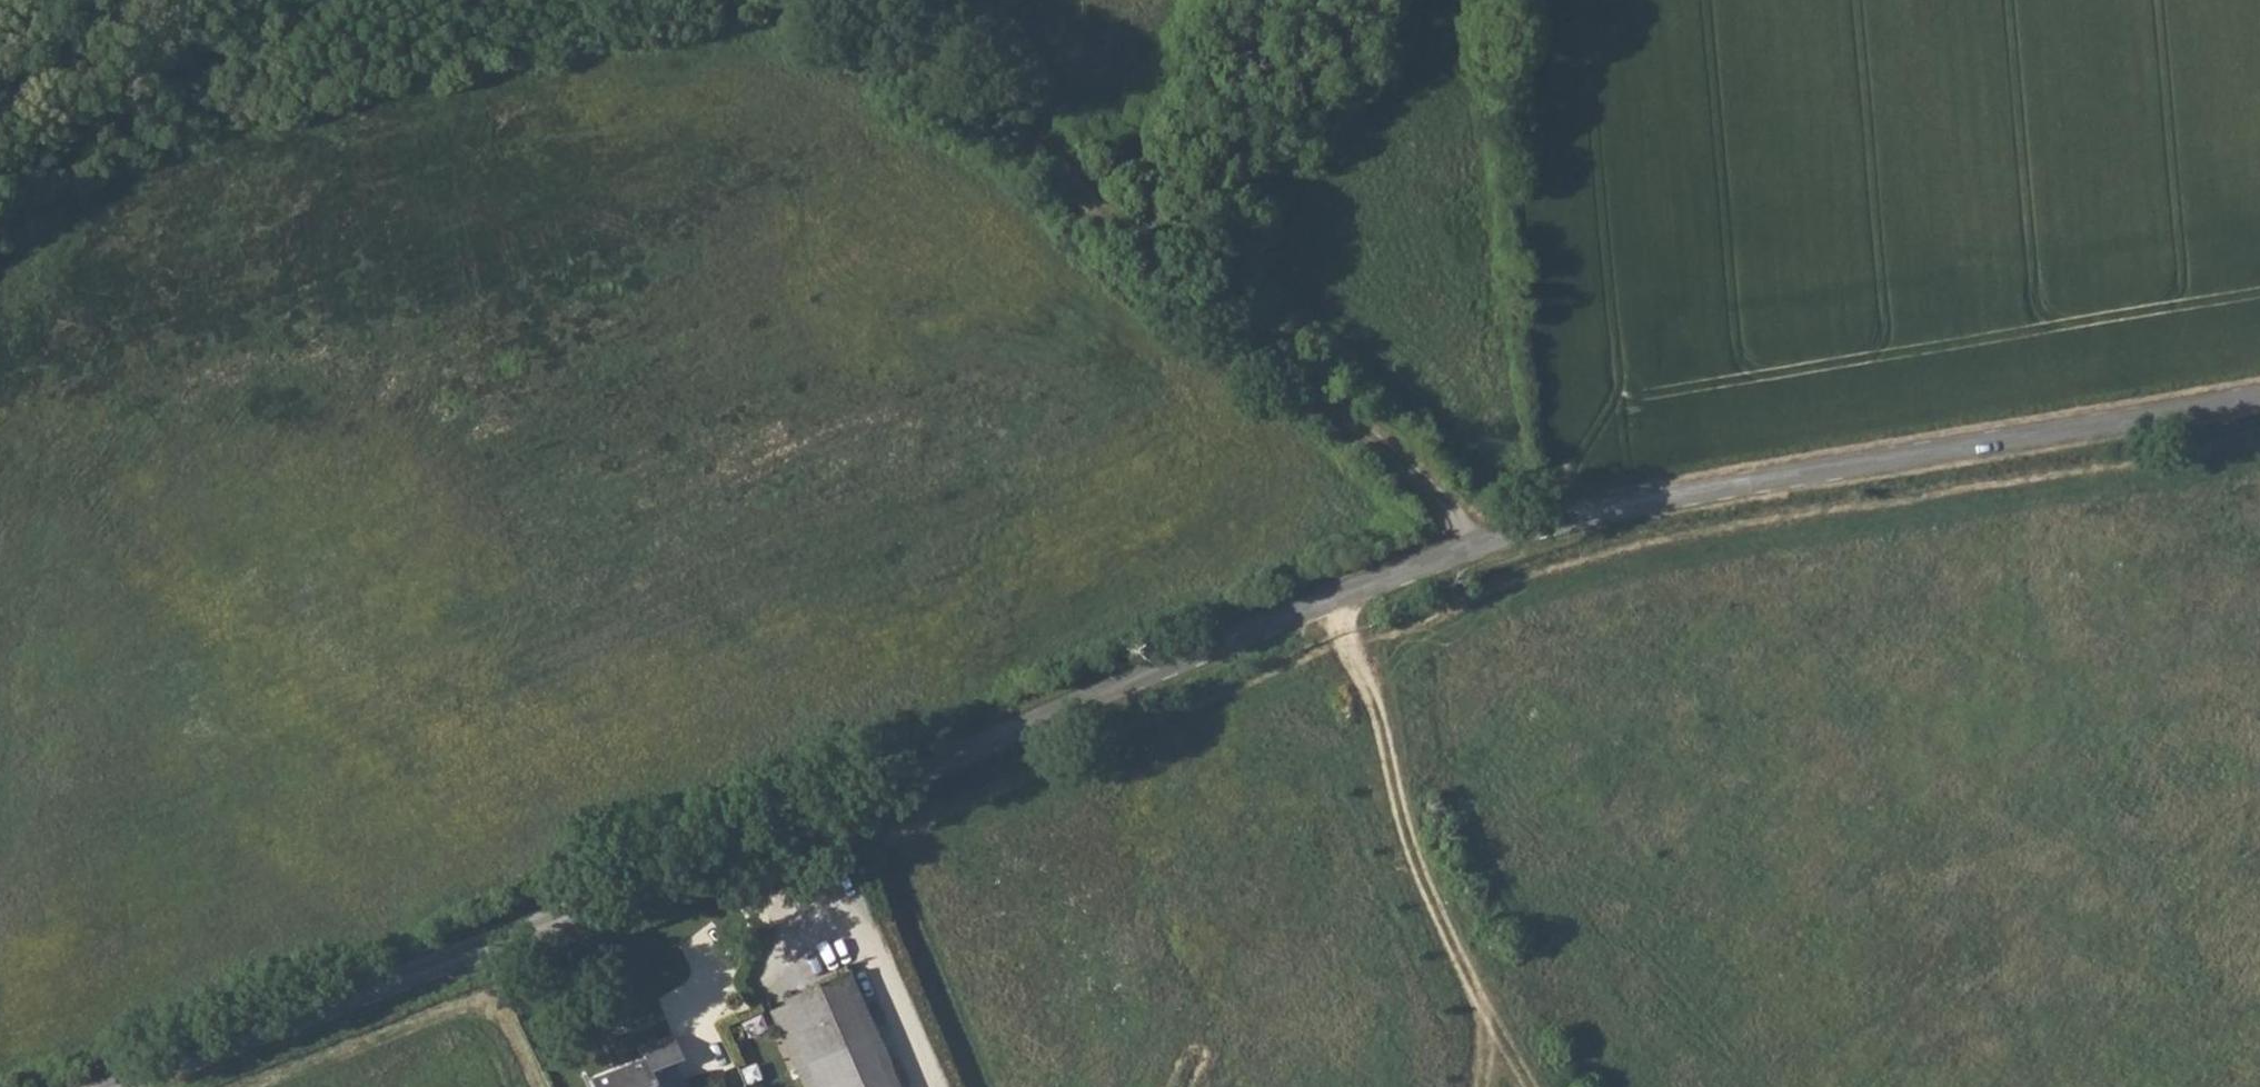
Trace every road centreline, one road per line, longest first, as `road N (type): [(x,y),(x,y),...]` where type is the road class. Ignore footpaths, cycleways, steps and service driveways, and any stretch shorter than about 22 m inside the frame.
road 1 (unclassified): [(2259,395),(1639,502),(1490,540),(113,1086)]
road 2 (track): [(828,0),(1156,257),(1490,540)]

